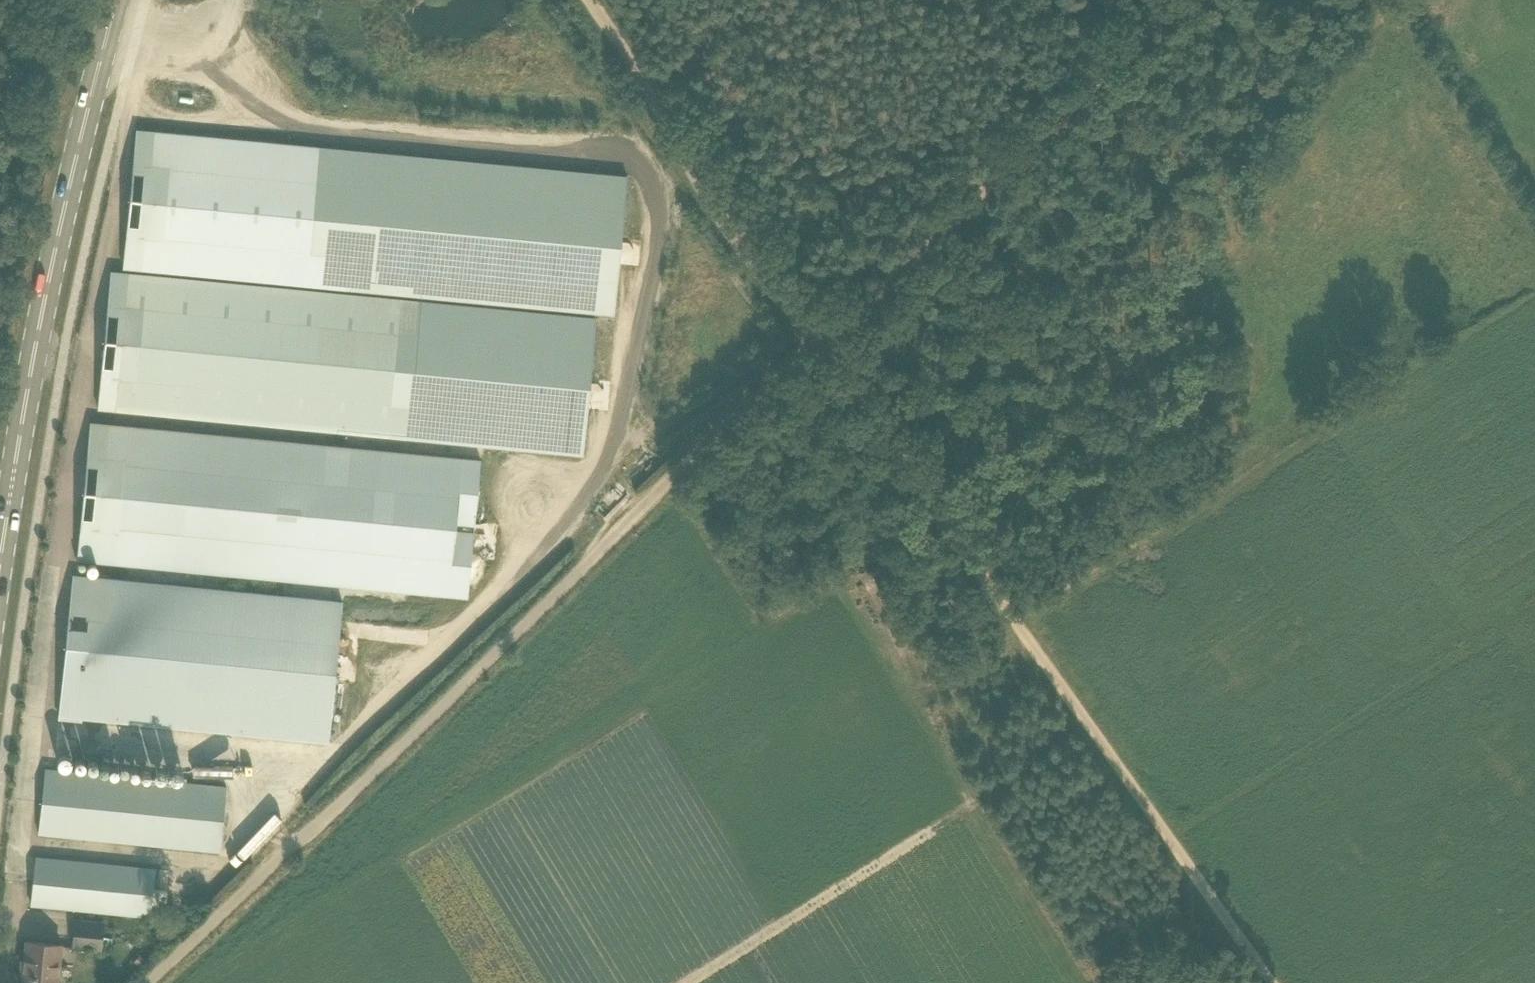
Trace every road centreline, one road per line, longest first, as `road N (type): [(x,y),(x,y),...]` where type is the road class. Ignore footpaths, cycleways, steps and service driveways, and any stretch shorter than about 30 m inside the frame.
road 1 (track): [(828,332),(155,982)]
road 2 (track): [(828,332),(1277,982)]
road 3 (primary): [(0,567),(79,136),(122,0)]
road 4 (track): [(828,332),(1173,0)]
road 5 (track): [(591,0),(828,332)]

